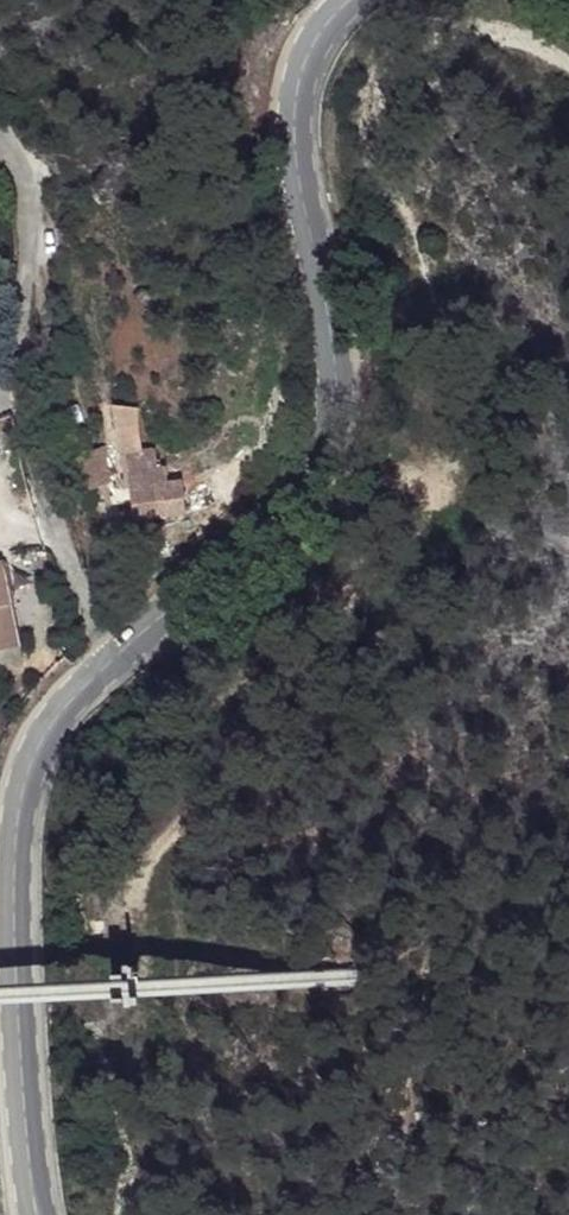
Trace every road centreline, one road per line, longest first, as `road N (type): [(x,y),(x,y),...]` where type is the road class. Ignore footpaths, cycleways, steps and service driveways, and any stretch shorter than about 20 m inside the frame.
road 1 (secondary): [(342,0),(303,48),(284,109),(285,172),(314,370),(301,433),(231,538),(52,717),(25,774),(13,983),(23,1126),(41,1214)]
road 2 (track): [(128,943),(123,877),(146,835),(218,771),(336,610),(434,503),(428,482),(373,475),(270,487)]
road 3 (track): [(108,654),(51,517),(19,402),(36,205),(0,131)]

